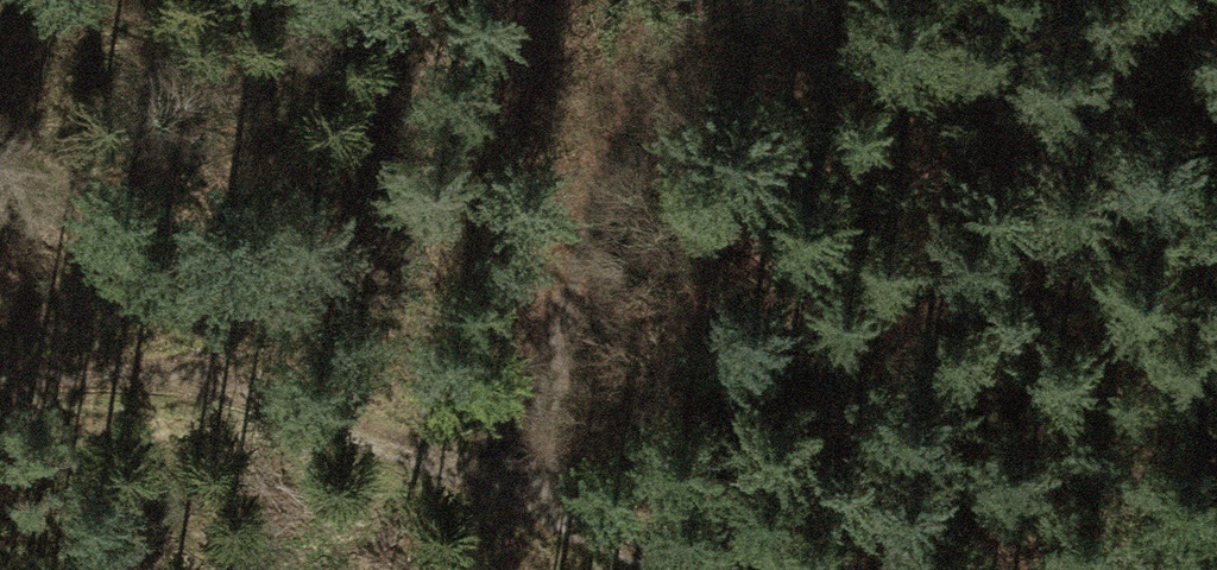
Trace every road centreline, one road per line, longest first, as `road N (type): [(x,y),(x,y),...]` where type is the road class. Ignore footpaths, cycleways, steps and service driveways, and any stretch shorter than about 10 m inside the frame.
road 1 (track): [(0,370),(51,361),(234,389),(689,569)]
road 2 (track): [(674,0),(507,493)]

